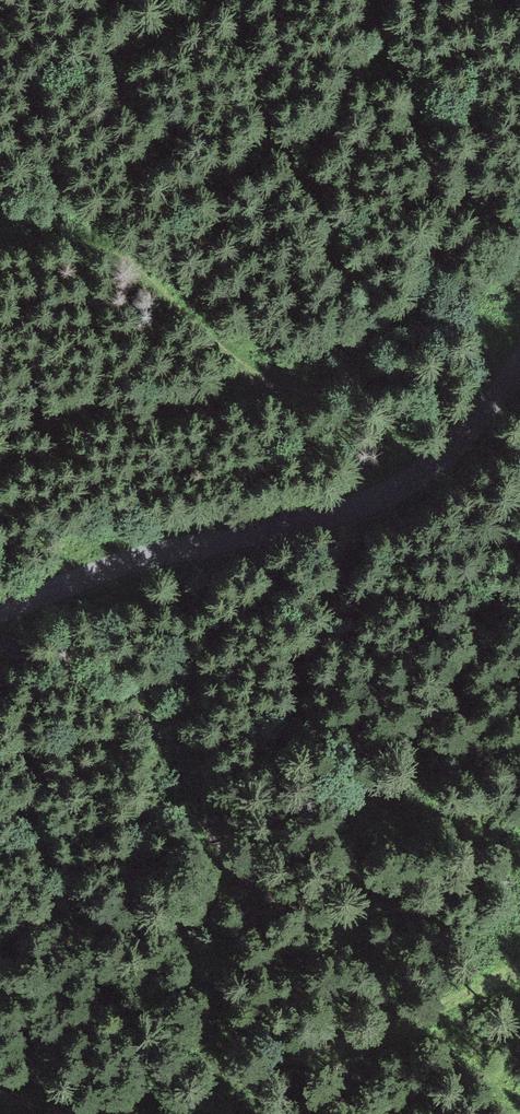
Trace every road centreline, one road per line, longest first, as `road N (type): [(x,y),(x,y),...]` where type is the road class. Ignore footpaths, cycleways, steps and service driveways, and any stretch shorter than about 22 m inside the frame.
road 1 (track): [(0,243),(146,258),(231,361),(283,387),(339,379),(393,332),(467,245),(519,222)]
road 2 (unclassified): [(0,612),(120,564),(344,512),(402,487),(464,436),(519,358)]
road 3 (track): [(173,1113),(269,1071),(370,1047),(519,975)]

